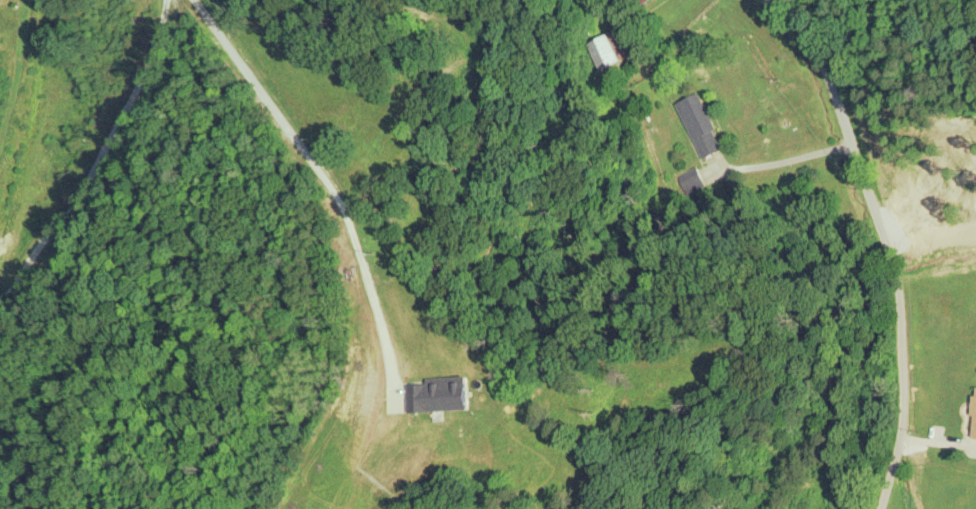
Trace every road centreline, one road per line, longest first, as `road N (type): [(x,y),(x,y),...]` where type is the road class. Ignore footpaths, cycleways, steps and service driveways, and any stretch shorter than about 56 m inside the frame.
road 1 (residential): [(889,508),(911,401),(900,266),(831,46),(804,0)]

